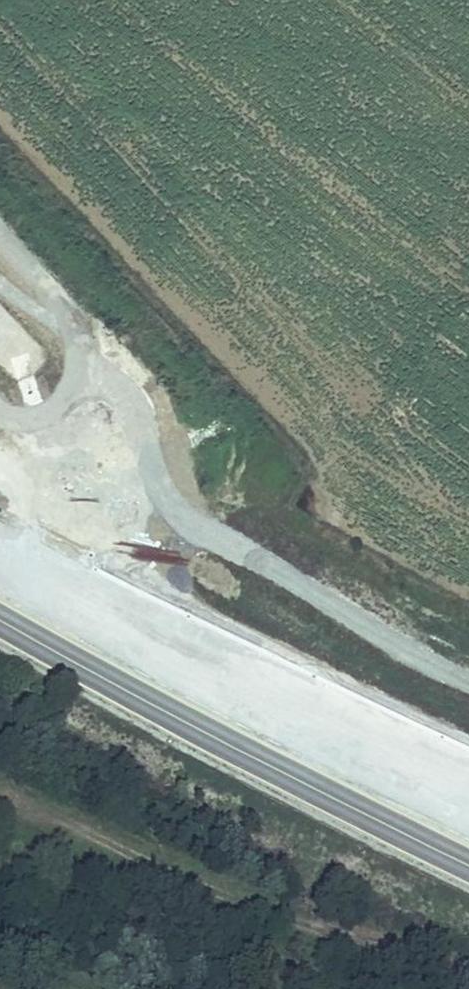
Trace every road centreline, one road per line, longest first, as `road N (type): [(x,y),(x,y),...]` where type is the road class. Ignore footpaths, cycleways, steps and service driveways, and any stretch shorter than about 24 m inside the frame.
road 1 (motorway): [(0,608),(468,859)]
road 2 (motorway): [(468,799),(242,687),(0,549)]
road 3 (track): [(468,961),(229,891),(0,780)]

